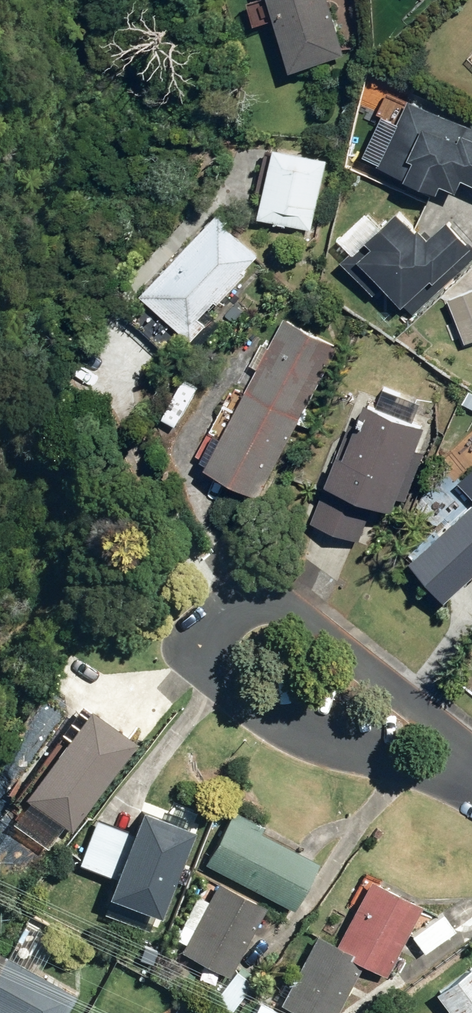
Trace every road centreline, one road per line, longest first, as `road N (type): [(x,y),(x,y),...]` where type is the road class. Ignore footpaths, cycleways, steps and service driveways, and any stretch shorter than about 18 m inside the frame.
road 1 (residential): [(471,770),(423,768),(339,747),(212,668),(211,637),(241,608),(295,615),(321,639)]
road 2 (residential): [(321,639),(471,760)]

